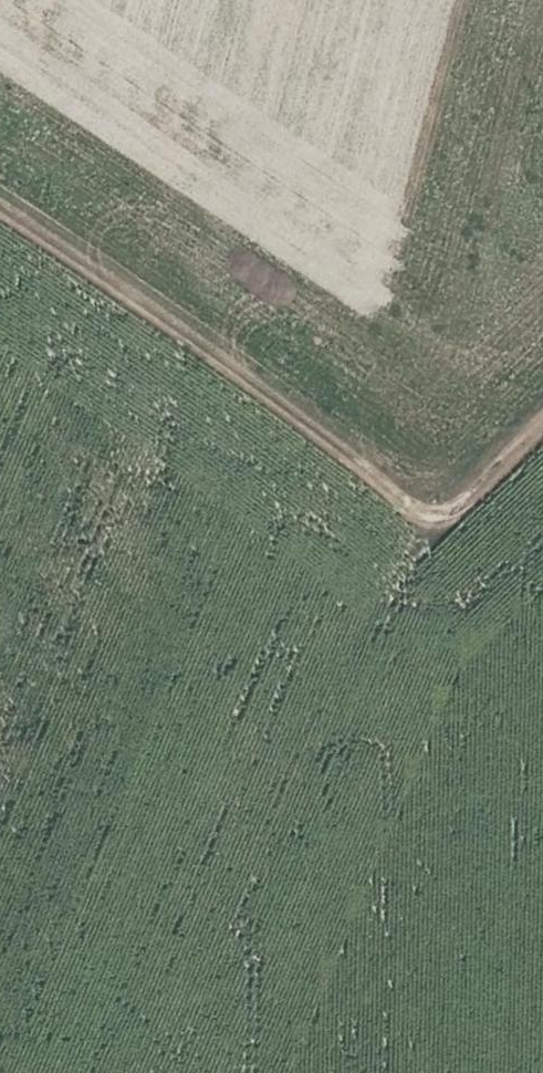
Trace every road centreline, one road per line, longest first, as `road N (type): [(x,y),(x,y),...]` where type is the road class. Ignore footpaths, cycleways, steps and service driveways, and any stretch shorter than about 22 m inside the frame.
road 1 (track): [(542,419),(462,493),(419,514),(0,243)]

